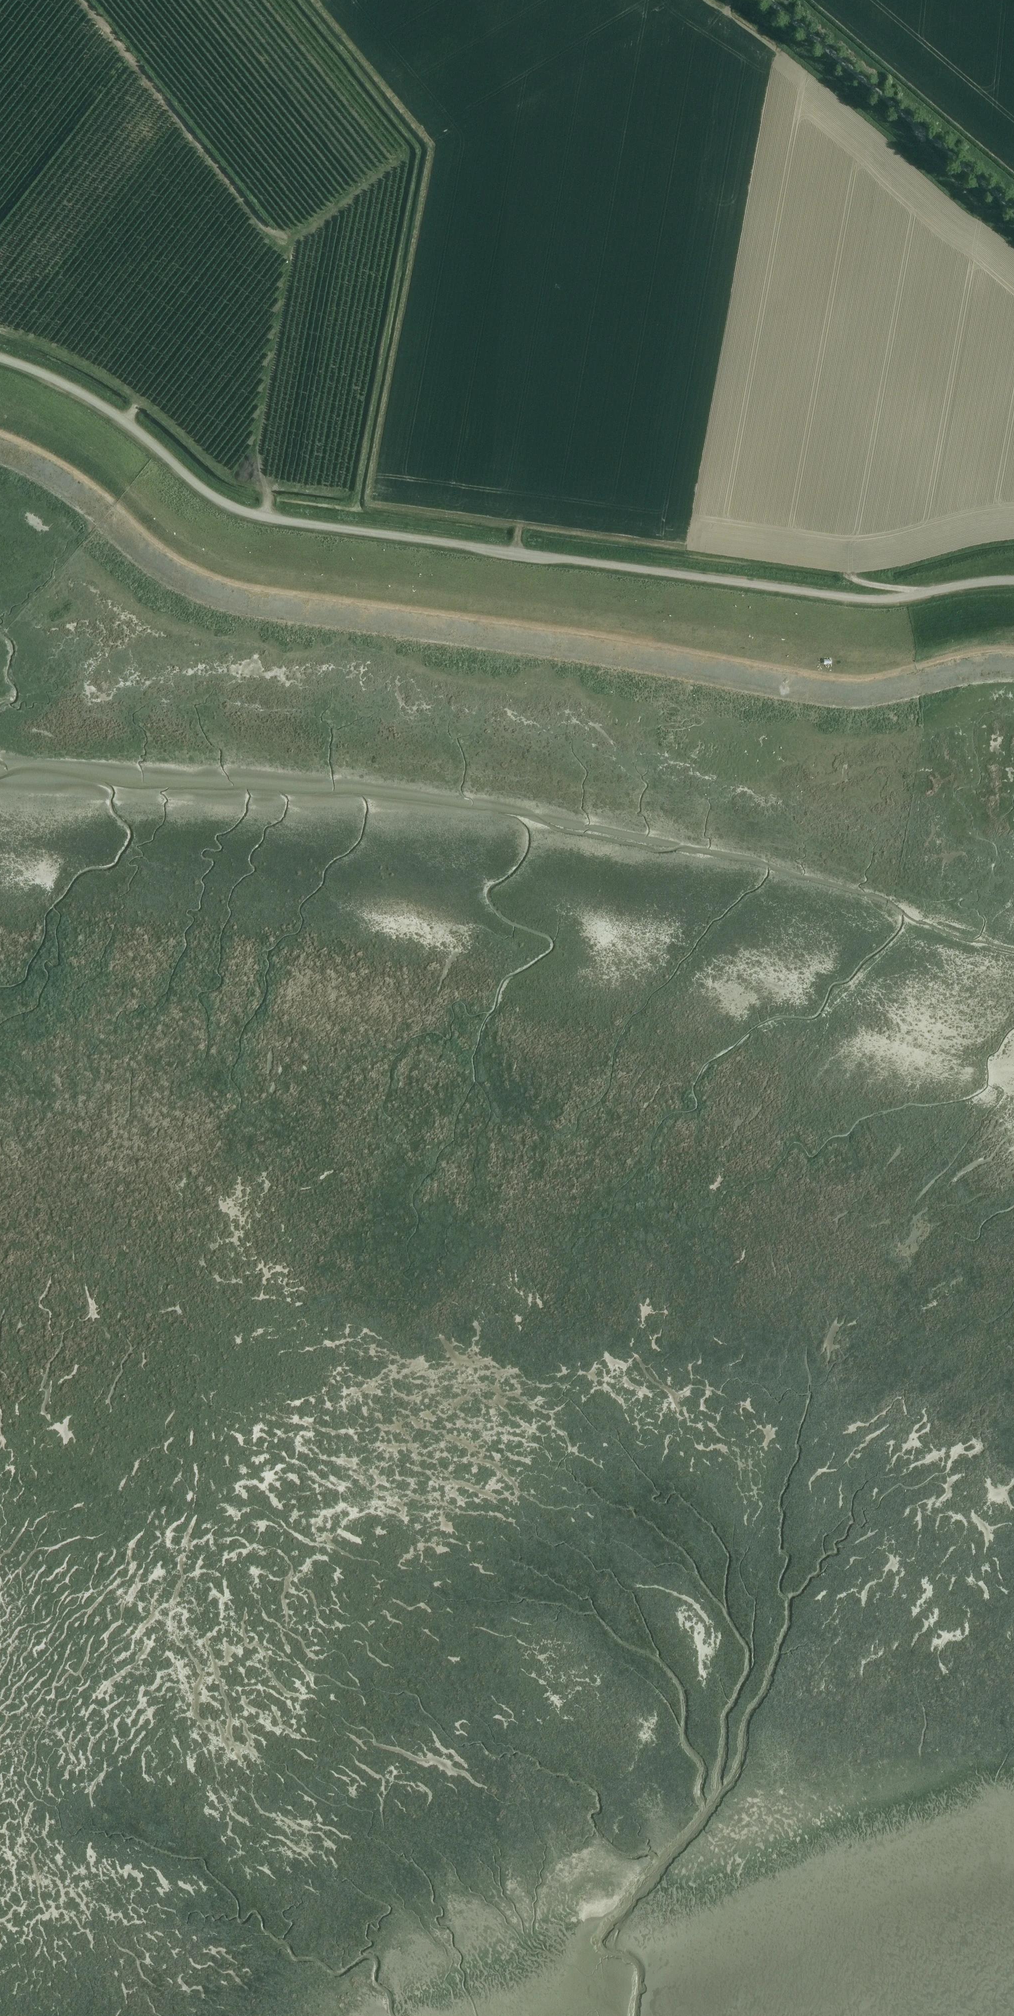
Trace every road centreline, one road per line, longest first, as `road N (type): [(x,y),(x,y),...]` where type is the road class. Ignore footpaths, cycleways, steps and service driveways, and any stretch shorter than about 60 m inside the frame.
road 1 (unclassified): [(1013,581),(867,599),(237,511),(67,387),(0,358)]
road 2 (unclassified): [(1013,213),(767,0)]

